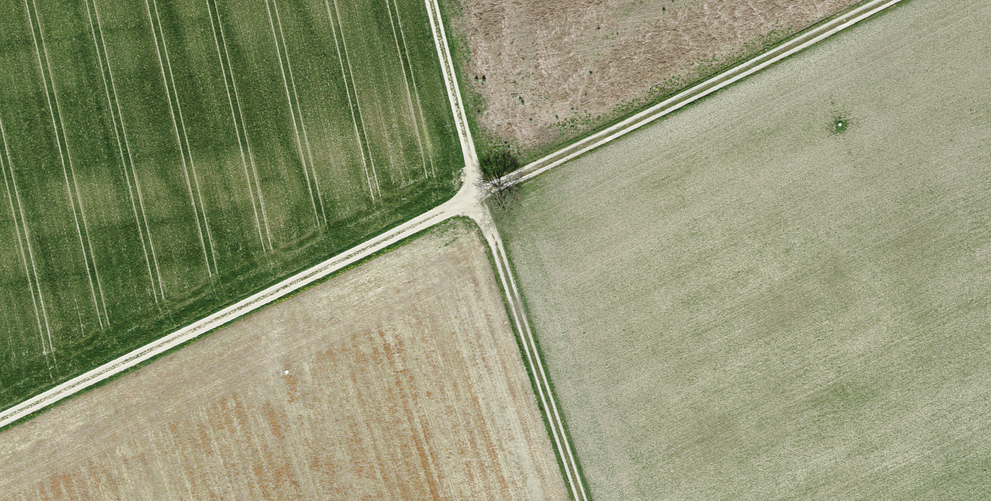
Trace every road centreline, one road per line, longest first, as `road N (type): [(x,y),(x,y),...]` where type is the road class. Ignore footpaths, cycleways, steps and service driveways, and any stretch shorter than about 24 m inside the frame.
road 1 (track): [(887,0),(0,419)]
road 2 (track): [(431,0),(481,193),(582,500)]

